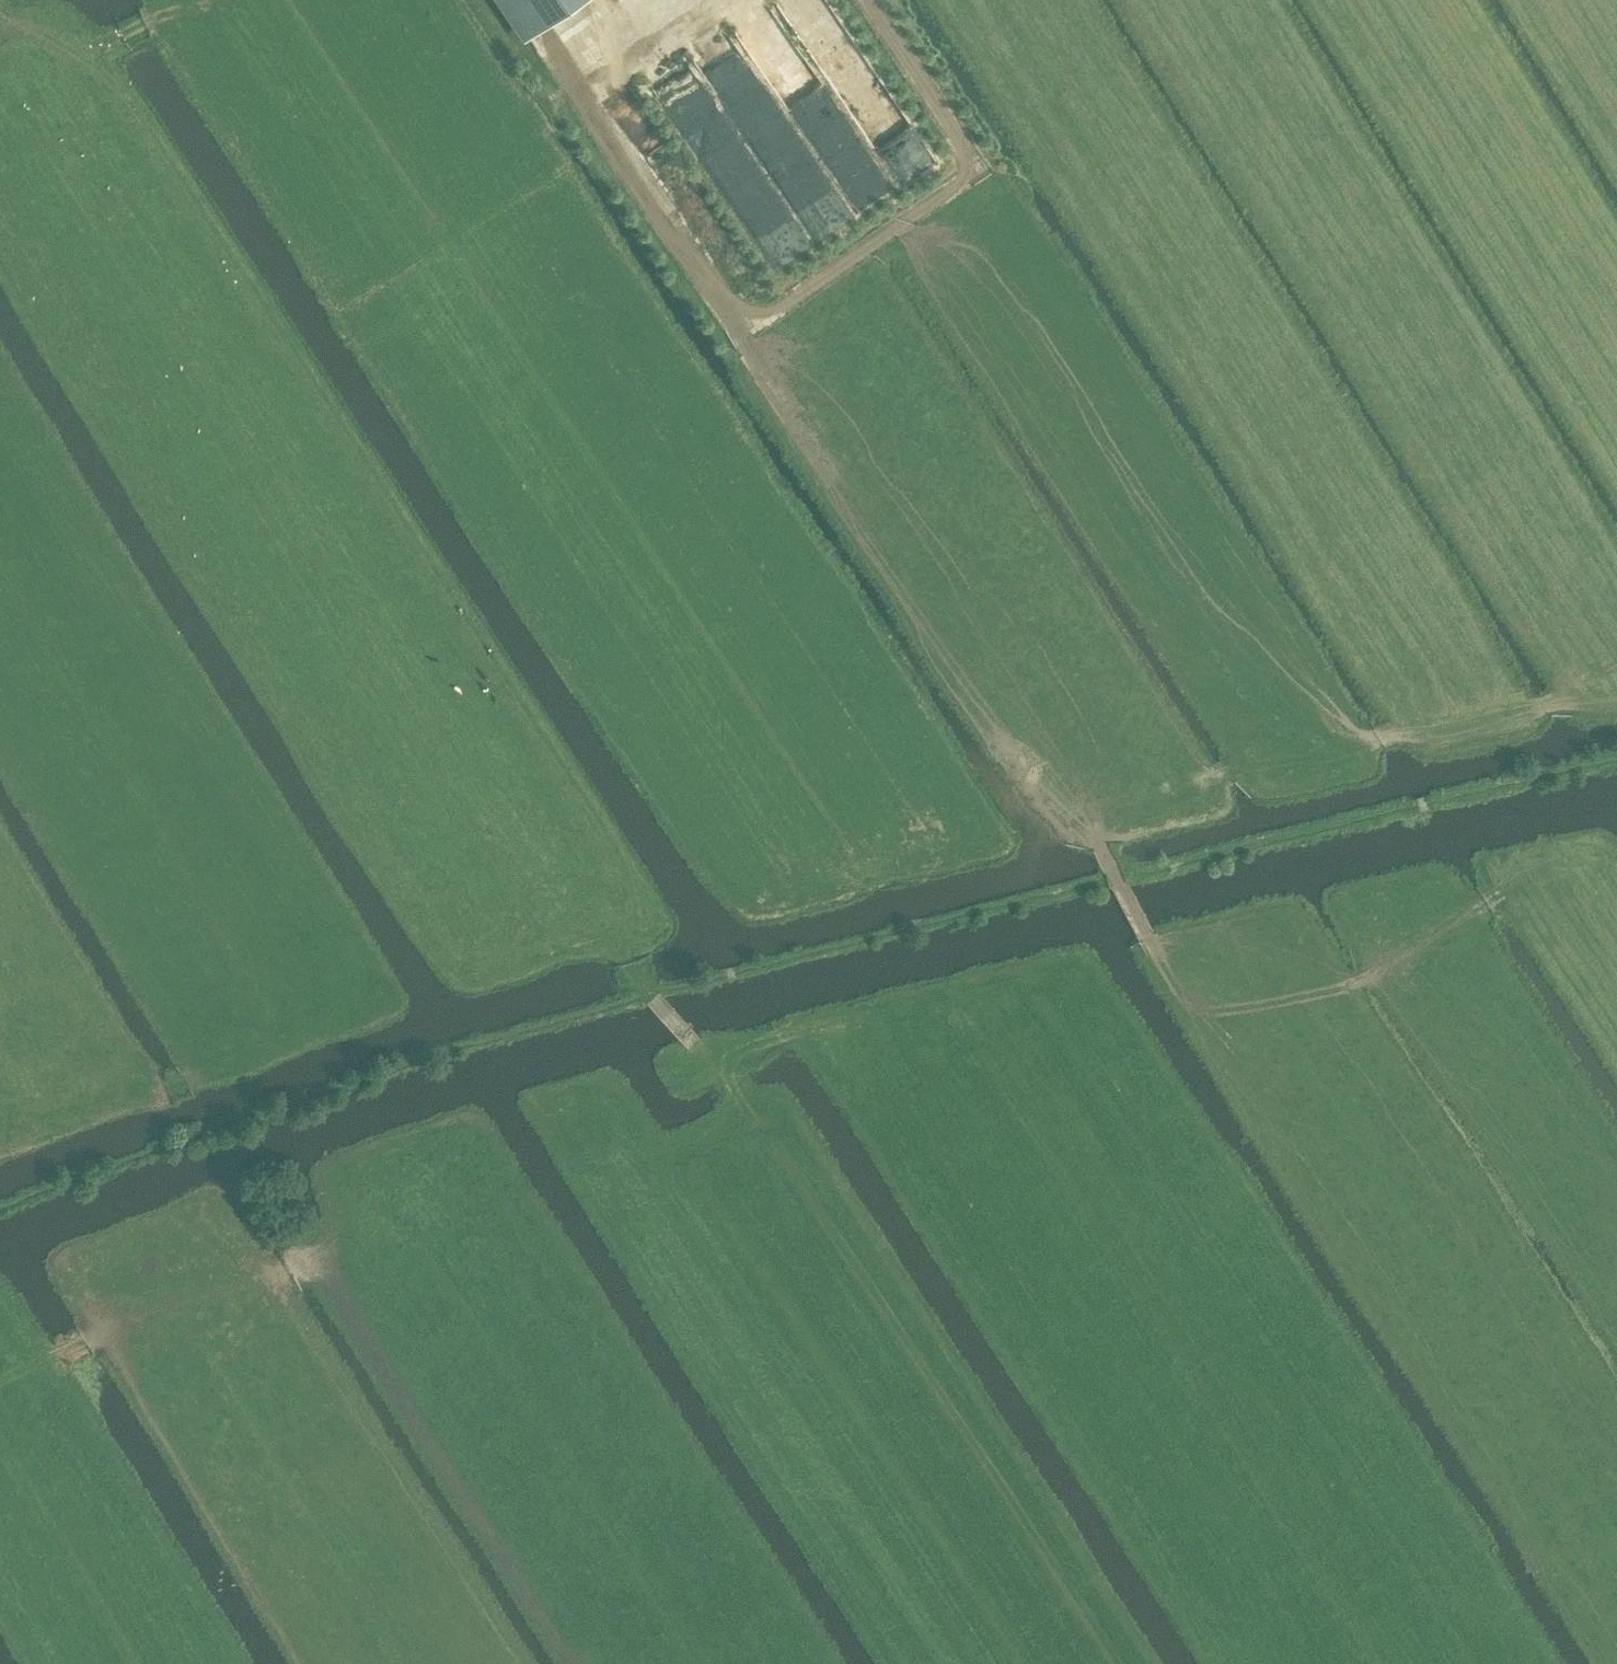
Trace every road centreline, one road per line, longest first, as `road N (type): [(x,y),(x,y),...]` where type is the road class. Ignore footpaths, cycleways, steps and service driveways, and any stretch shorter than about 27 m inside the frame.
road 1 (track): [(0,1209),(649,991),(1616,759)]
road 2 (track): [(872,1100),(819,1027),(715,1055),(692,1041),(642,982),(611,922)]
road 3 (track): [(1070,780),(1143,931)]

